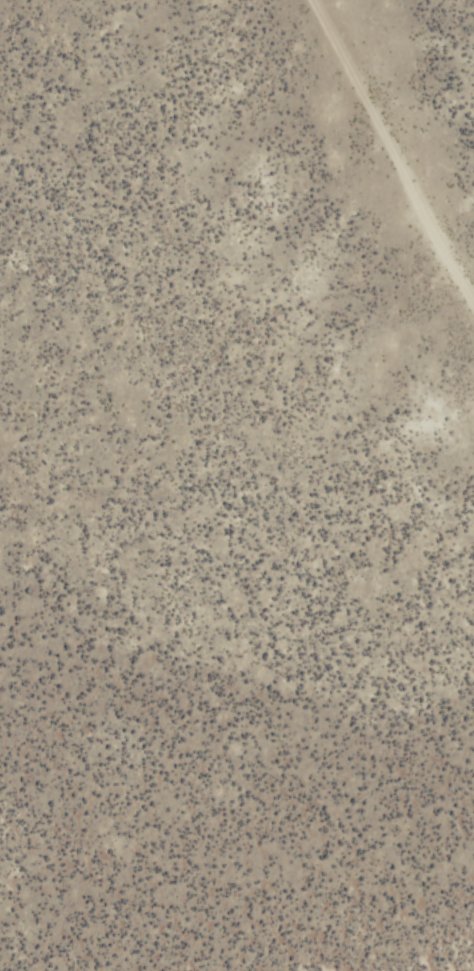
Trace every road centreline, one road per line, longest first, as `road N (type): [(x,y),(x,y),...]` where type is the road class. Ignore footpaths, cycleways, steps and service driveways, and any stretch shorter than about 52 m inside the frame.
road 1 (track): [(338,0),(431,200),(473,256)]

